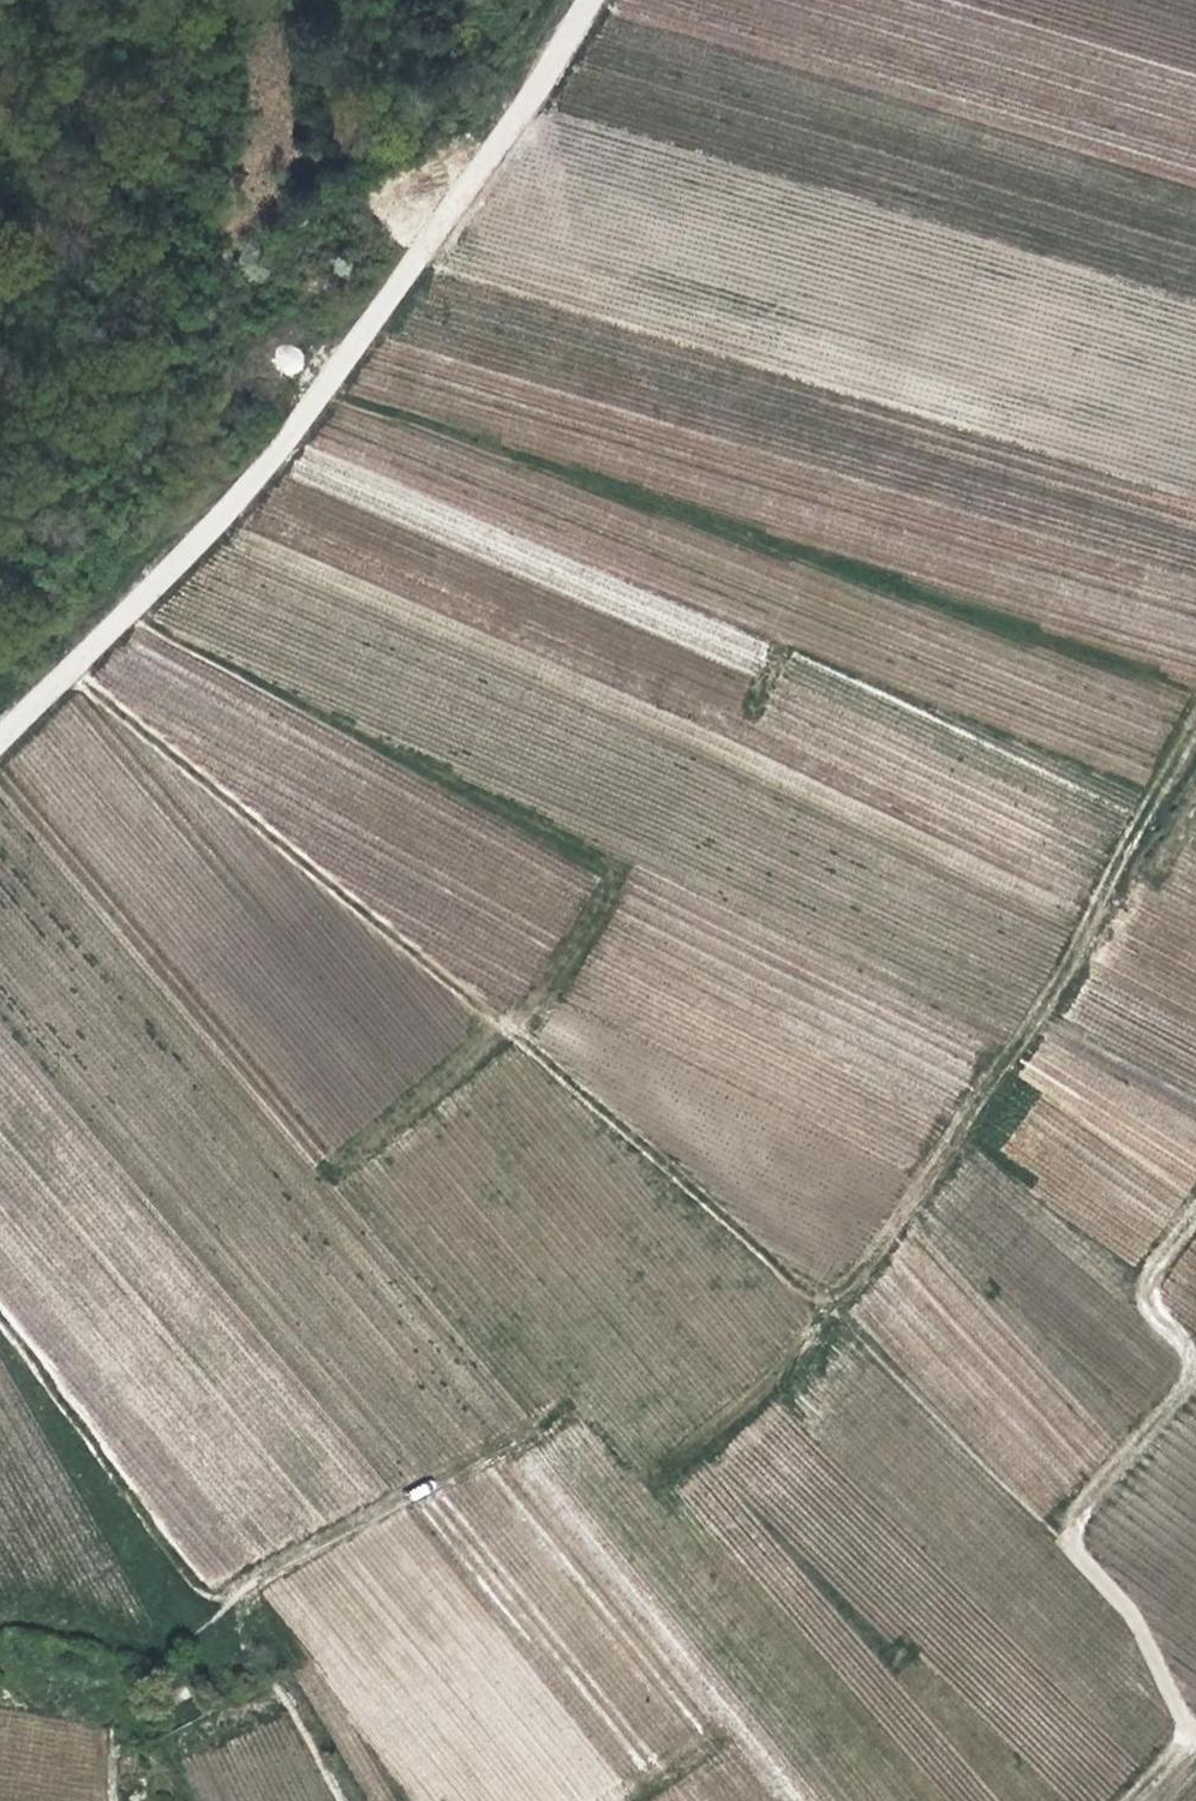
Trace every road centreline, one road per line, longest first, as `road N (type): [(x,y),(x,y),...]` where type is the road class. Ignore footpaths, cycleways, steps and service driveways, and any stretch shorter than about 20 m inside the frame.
road 1 (unclassified): [(0,727),(196,539),(548,66),(585,0)]
road 2 (track): [(1195,702),(992,1065),(822,1304)]
road 3 (track): [(1195,1743),(1124,1594),(1062,1523),(1186,1378),(1181,1341),(1148,1306),(1152,1264),(1195,1199)]

